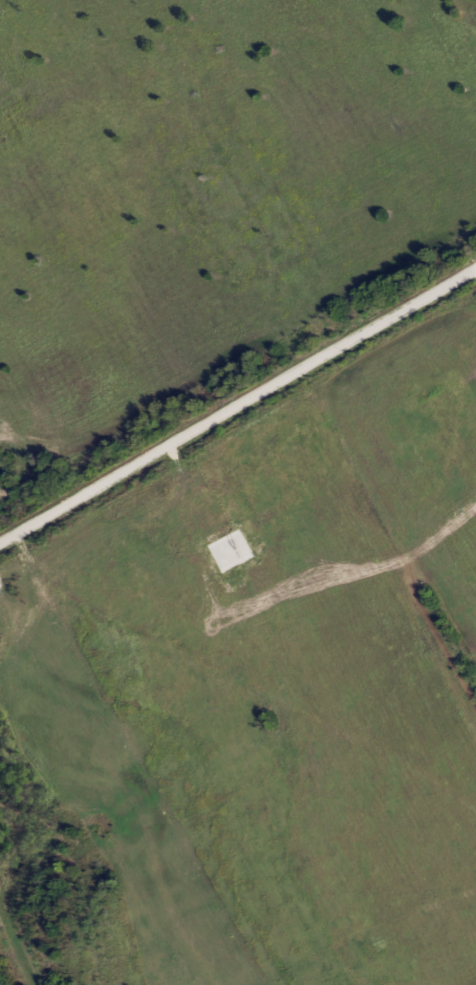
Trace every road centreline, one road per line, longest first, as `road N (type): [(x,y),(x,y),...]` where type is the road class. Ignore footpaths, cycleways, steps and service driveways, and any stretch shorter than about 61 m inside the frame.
road 1 (residential): [(0,541),(475,266)]
road 2 (residential): [(0,884),(47,792),(43,748),(11,669),(25,526)]
road 3 (residential): [(304,366),(460,640)]

